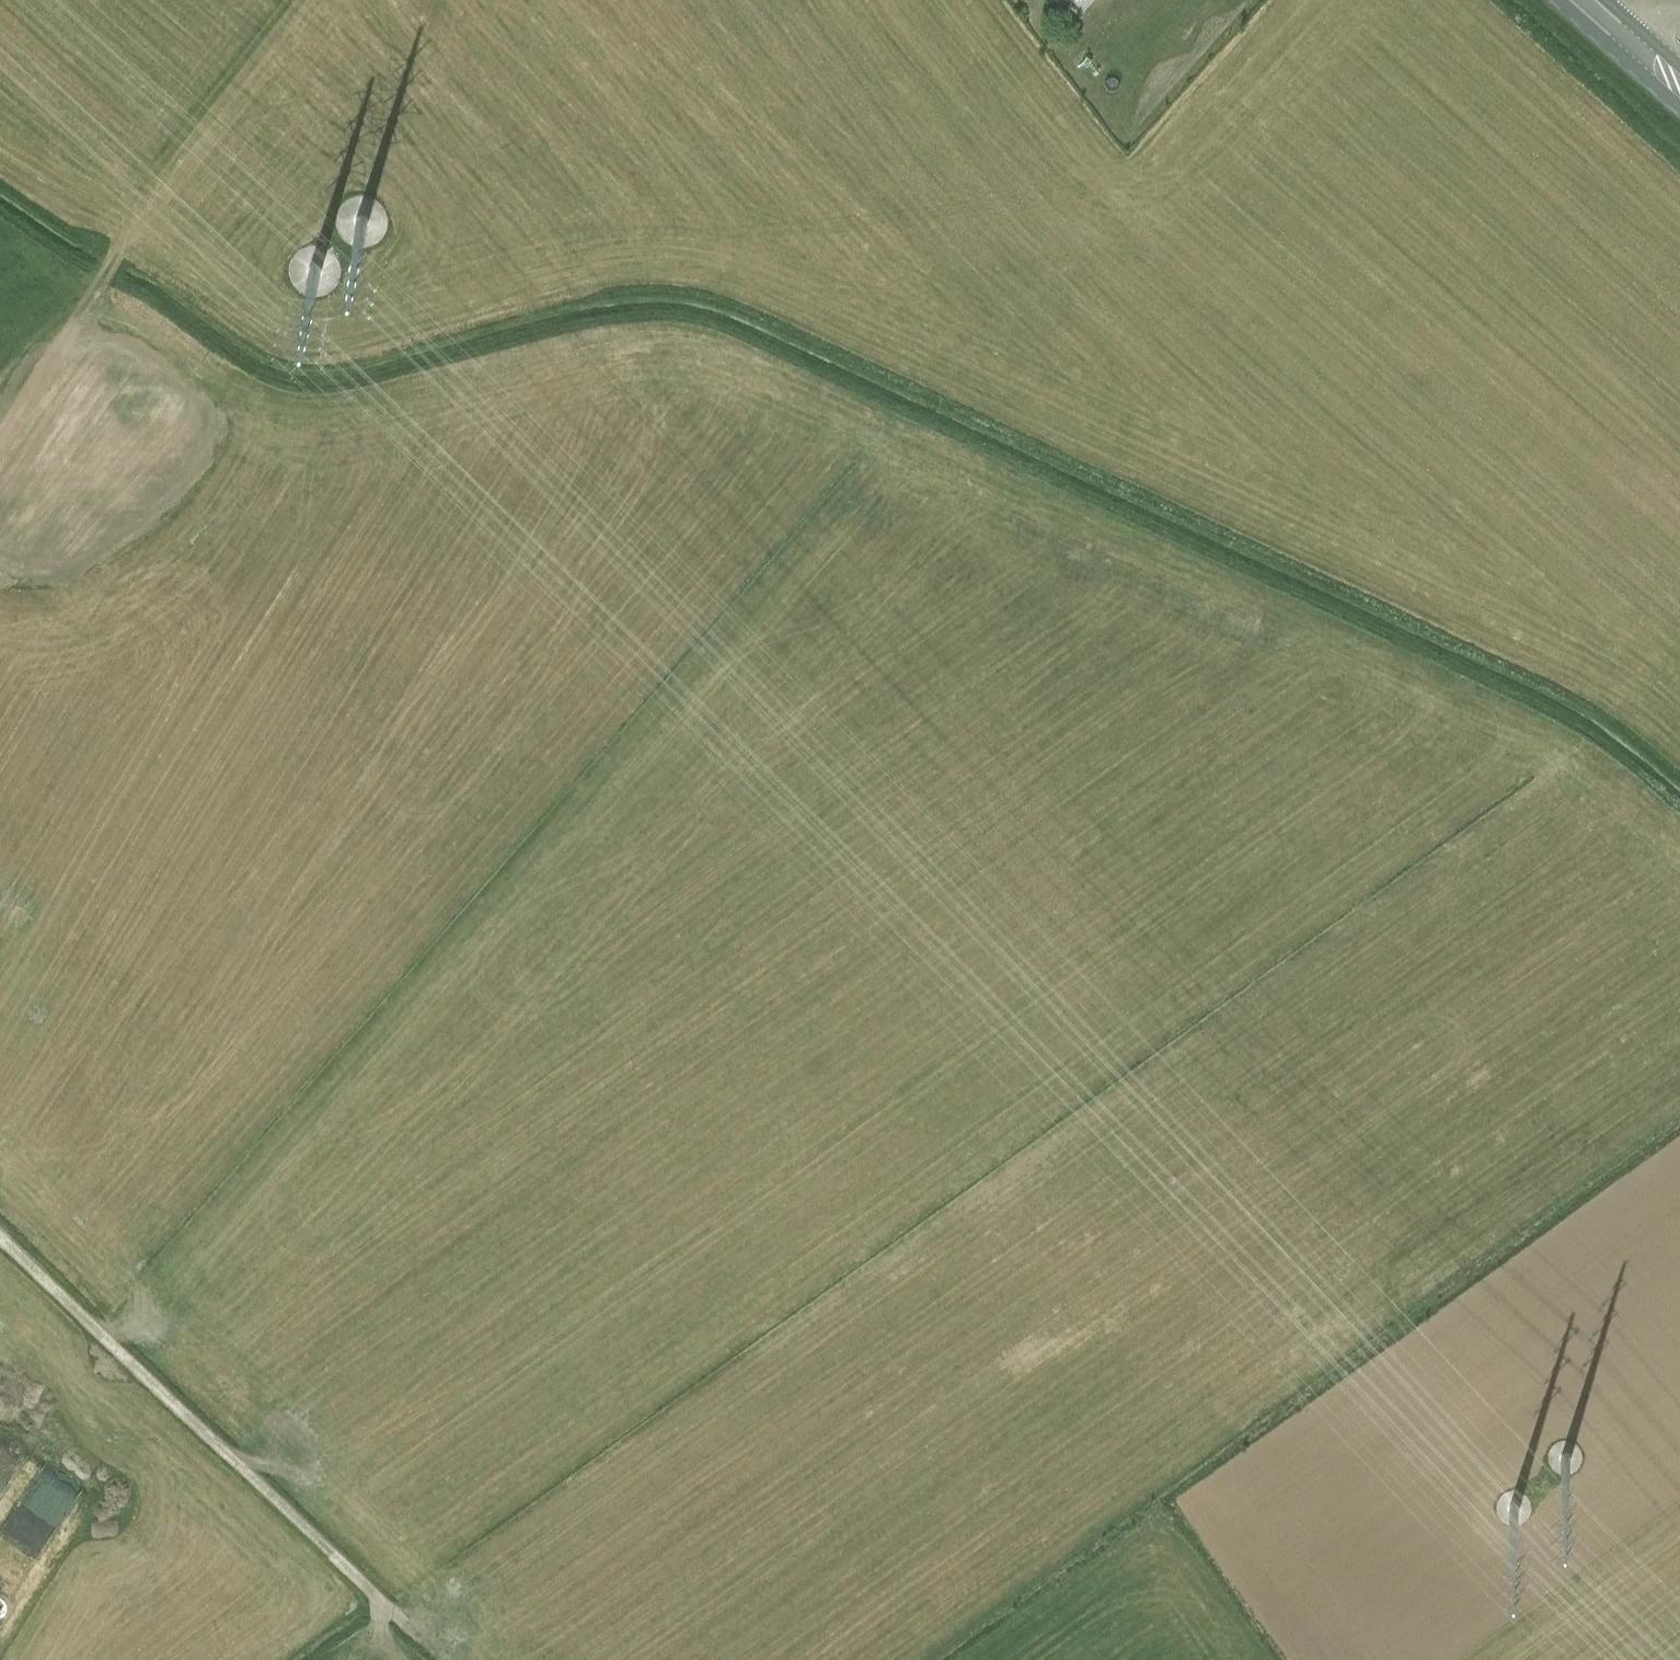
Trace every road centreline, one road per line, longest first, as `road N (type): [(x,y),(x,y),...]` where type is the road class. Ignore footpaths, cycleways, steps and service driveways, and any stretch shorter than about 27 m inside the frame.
road 1 (track): [(0,1238),(406,1624)]
road 2 (track): [(0,449),(129,224)]
road 3 (primary): [(1679,82),(1587,0)]

